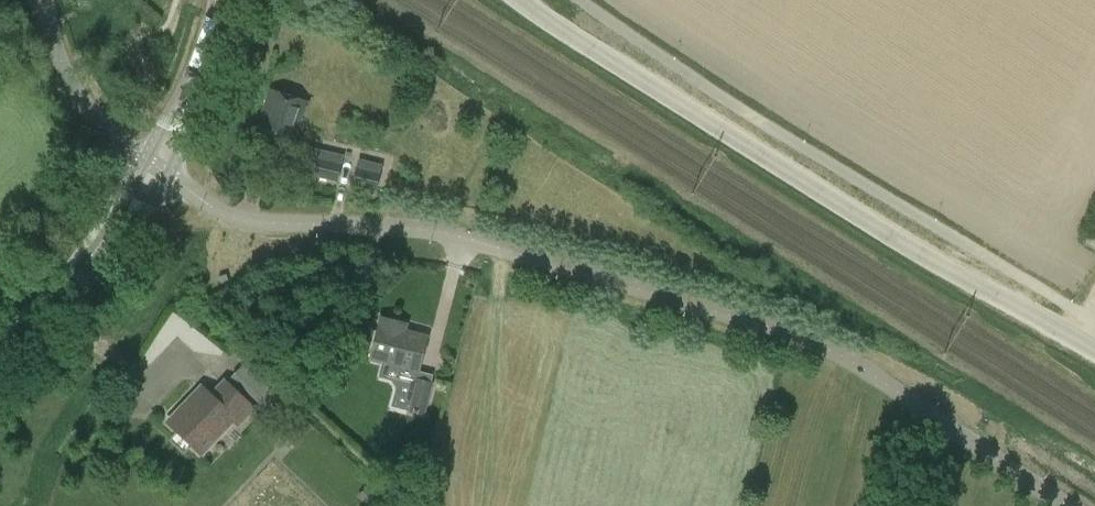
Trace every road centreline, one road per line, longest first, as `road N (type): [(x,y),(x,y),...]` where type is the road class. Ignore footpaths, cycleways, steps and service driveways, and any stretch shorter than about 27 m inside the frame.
road 1 (unclassified): [(1069,505),(864,368),(785,332),(462,237),(234,218),(158,168)]
road 2 (unclassified): [(1094,351),(902,244),(519,0)]
road 3 (tertiary): [(0,358),(79,284),(158,168)]
road 4 (tertiary): [(158,168),(223,0)]

